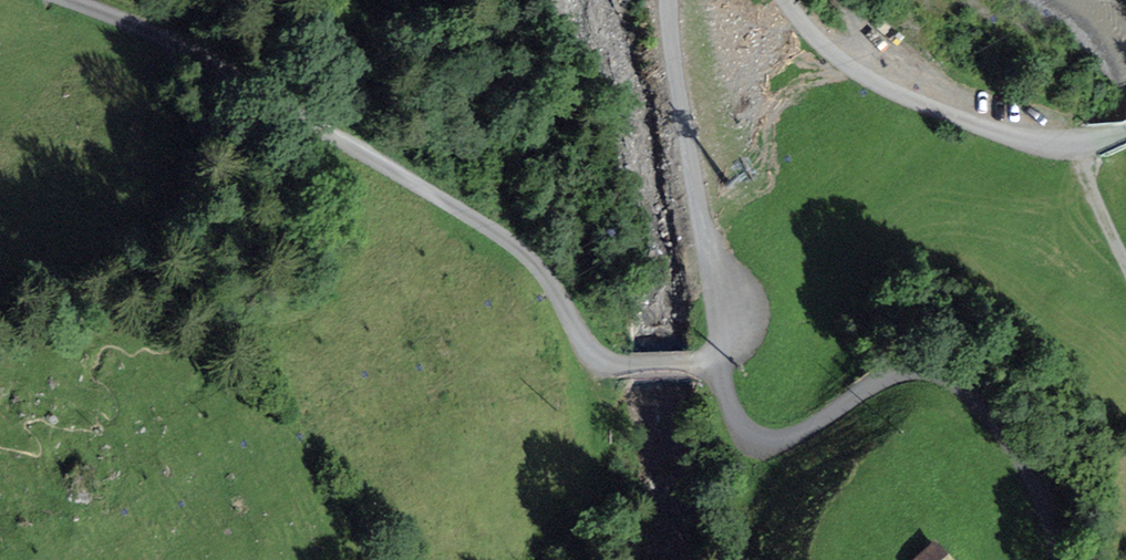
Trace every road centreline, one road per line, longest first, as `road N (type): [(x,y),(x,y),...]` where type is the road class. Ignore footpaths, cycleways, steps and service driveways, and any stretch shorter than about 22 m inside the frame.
road 1 (track): [(352,148),(498,241),(589,361),(707,362),(721,329),(720,298),(666,0)]
road 2 (track): [(707,362),(729,418),(756,443),(789,439),(896,382),(966,386),(1034,472),(1064,559)]
road 3 (track): [(788,0),(837,56),(1015,138),(1071,146),(1125,131)]
road 4 (track): [(68,0),(255,76),(352,148)]

